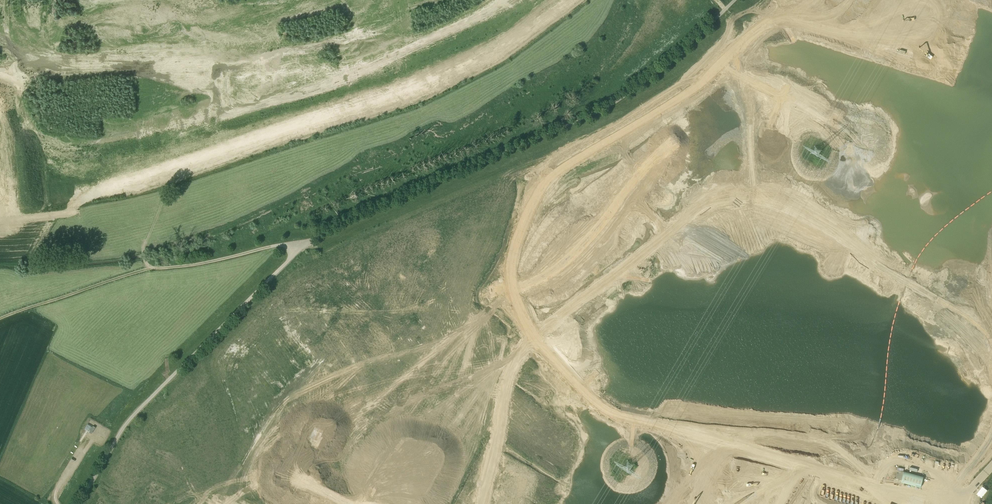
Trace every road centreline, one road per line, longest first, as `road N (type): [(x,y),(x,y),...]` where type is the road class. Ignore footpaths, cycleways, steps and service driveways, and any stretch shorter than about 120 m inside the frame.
road 1 (unclassified): [(79,503),(131,418),(300,248),(334,226),(603,110),(669,64),(735,0)]
road 2 (track): [(300,248),(278,245),(143,270),(0,320)]

